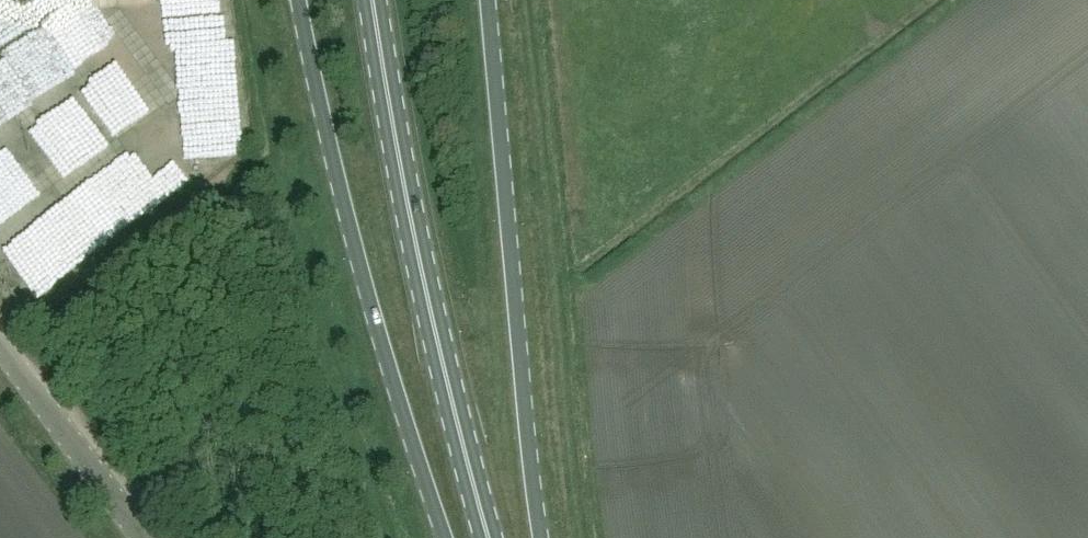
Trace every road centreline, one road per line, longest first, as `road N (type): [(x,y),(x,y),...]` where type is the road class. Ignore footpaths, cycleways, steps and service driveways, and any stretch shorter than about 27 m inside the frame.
road 1 (primary): [(300,0),(359,262),(445,537)]
road 2 (primary): [(489,537),(415,233),(372,0)]
road 3 (primary): [(541,537),(488,0)]
road 4 (unclassified): [(143,537),(0,352)]

